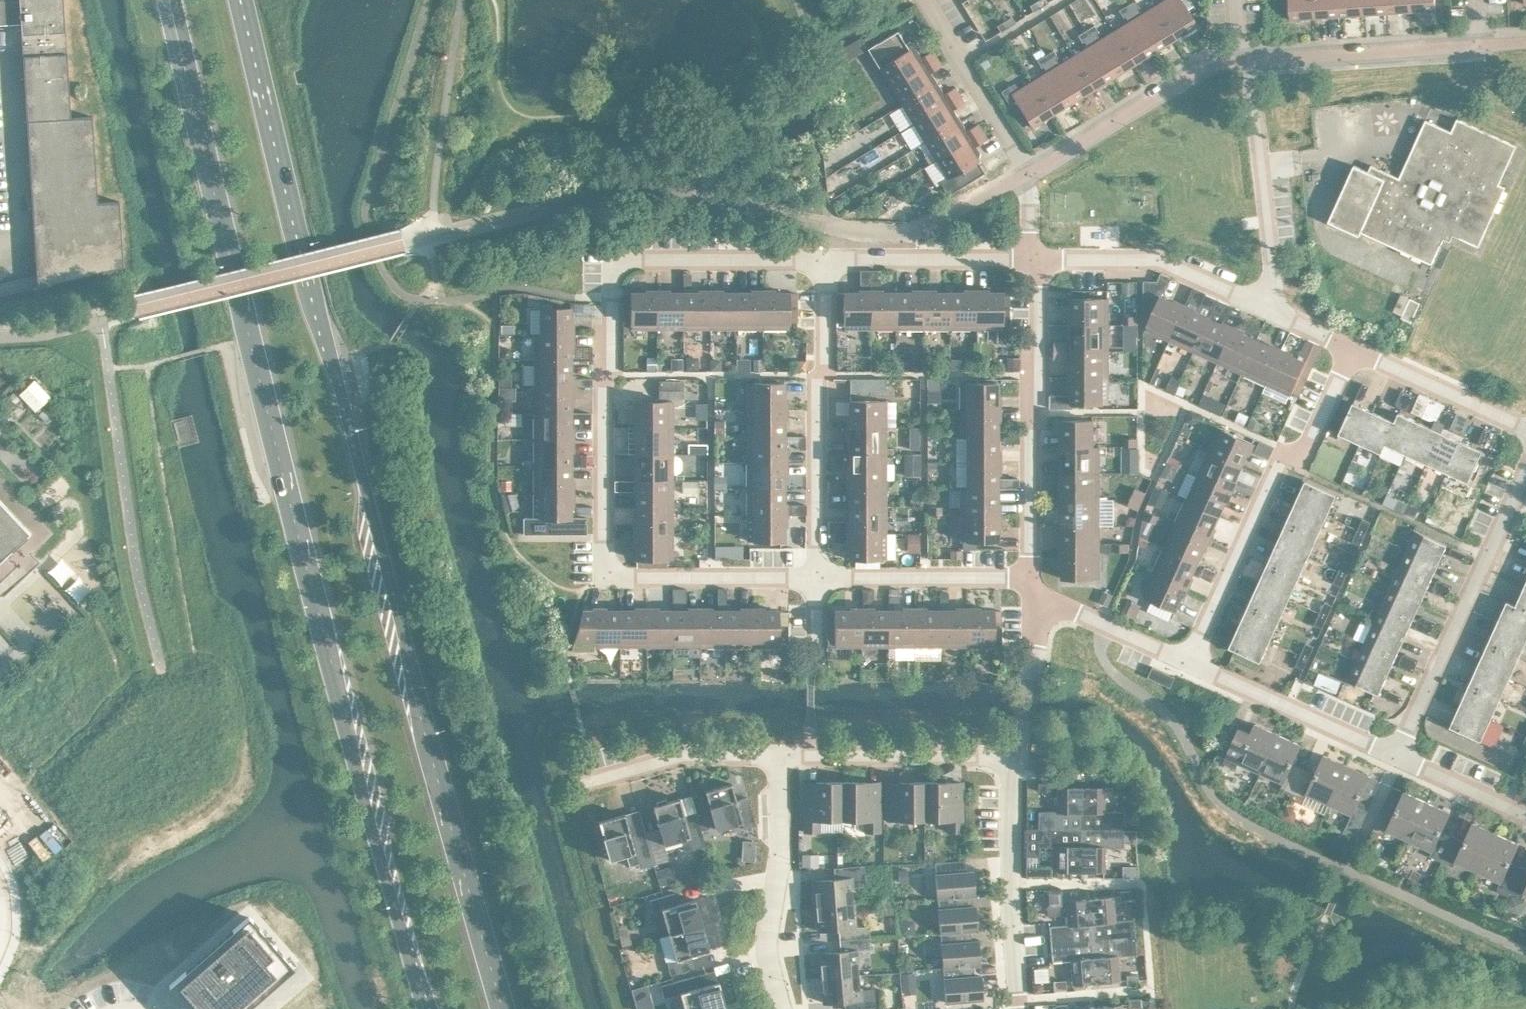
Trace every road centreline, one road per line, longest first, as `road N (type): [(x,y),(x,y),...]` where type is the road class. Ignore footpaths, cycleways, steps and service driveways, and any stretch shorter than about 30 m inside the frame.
road 1 (secondary): [(173,0),(283,464),(435,1008)]
road 2 (secondary): [(507,1008),(334,362),(248,0)]
road 3 (residential): [(817,580),(630,577),(606,560),(614,276),(633,262),(827,269)]
road 4 (residential): [(1188,659),(1283,460),(1289,451),(1303,452),(1357,350)]
road 5 (residential): [(1032,581),(1042,289),(1033,259)]
road 6 (residential): [(817,580),(827,269)]
road 7 (residential): [(1525,475),(1473,597),(1389,749)]
road 8 (residential): [(1033,259),(1171,265),(1283,316)]
road 9 (residential): [(1283,316),(1245,61)]
road 10 (residential): [(1020,1008),(1010,886),(1018,756)]
road 11 (residential): [(781,1008),(768,949),(786,762)]
road 12 (residential): [(1245,61),(1168,81),(1029,172)]
road 13 (residential): [(1482,38),(1245,61)]
road 14 (residential): [(786,762),(1018,756)]
road 15 (residential): [(1389,749),(1188,659)]
road 16 (residential): [(1032,581),(817,580)]
road 17 (residential): [(827,269),(1033,259)]
road 18 (residential): [(927,0),(1029,172)]
road 19 (residential): [(1357,350),(1525,431)]
road 20 (residential): [(1018,756),(1035,678),(1032,581)]
road 21 (residential): [(610,759),(786,762)]
road 22 (residential): [(1188,659),(1106,625),(1032,581)]
road 23 (residential): [(1525,815),(1389,749)]

